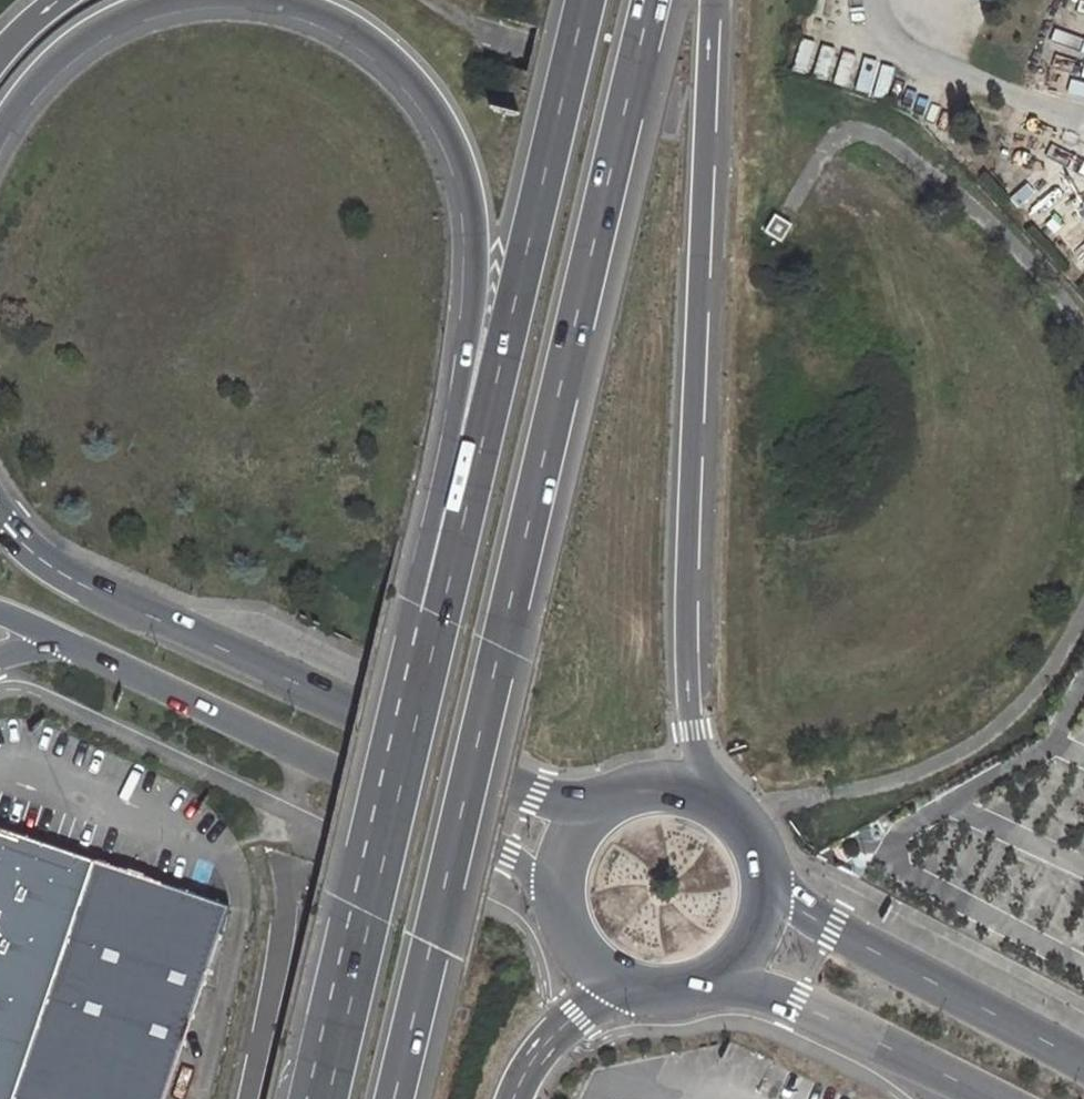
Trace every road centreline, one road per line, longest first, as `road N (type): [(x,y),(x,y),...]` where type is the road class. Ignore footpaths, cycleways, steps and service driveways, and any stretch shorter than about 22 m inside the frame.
road 1 (trunk): [(395,1098),(654,0)]
road 2 (trunk): [(725,805),(697,749),(688,679),(711,0)]
road 3 (trunk): [(245,0),(296,7),(364,44),(442,137),(466,208),(471,280),(464,367),(431,614)]
road 4 (primary): [(597,810),(534,796),(81,585),(0,521)]
road 5 (trunk): [(587,0),(431,614)]
road 6 (primary): [(64,641),(560,888)]
road 7 (trunk): [(431,614),(318,1098)]
road 8 (unclassified): [(747,828),(775,806),(897,781),(963,750),(1006,719),(1048,671),(1083,606)]
road 9 (unclassified): [(1083,326),(1018,247),(885,138),(853,132),(829,144),(786,211)]
road 10 (primary): [(1083,1070),(832,930),(768,882)]
road 11 (primary): [(700,988),(796,1001),(991,1098)]
road 12 (trunk): [(0,128),(26,89),(79,41),(141,10),(190,0)]
road 13 (trunk): [(513,1098),(546,1043),(617,984)]
road 14 (primary): [(725,805),(660,786),(597,810)]
road 15 (primary): [(700,988),(752,946),(768,882)]

